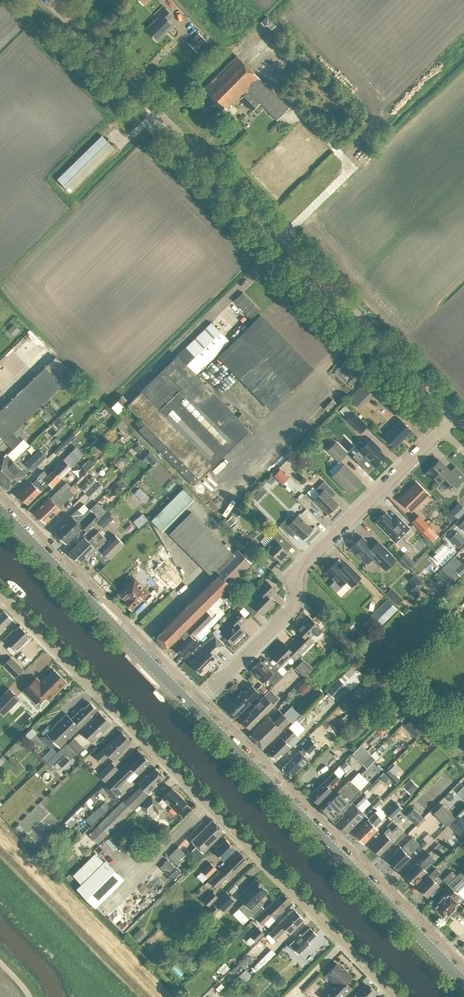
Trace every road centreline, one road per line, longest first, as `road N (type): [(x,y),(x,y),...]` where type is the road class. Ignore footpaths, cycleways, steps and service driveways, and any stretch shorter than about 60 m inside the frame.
road 1 (unclassified): [(456,414),(46,0)]
road 2 (residential): [(399,996),(0,594)]
road 3 (secondary): [(463,983),(193,708)]
road 4 (residential): [(193,708),(295,605),(304,563),(441,429)]
road 5 (secondary): [(193,708),(0,512)]

